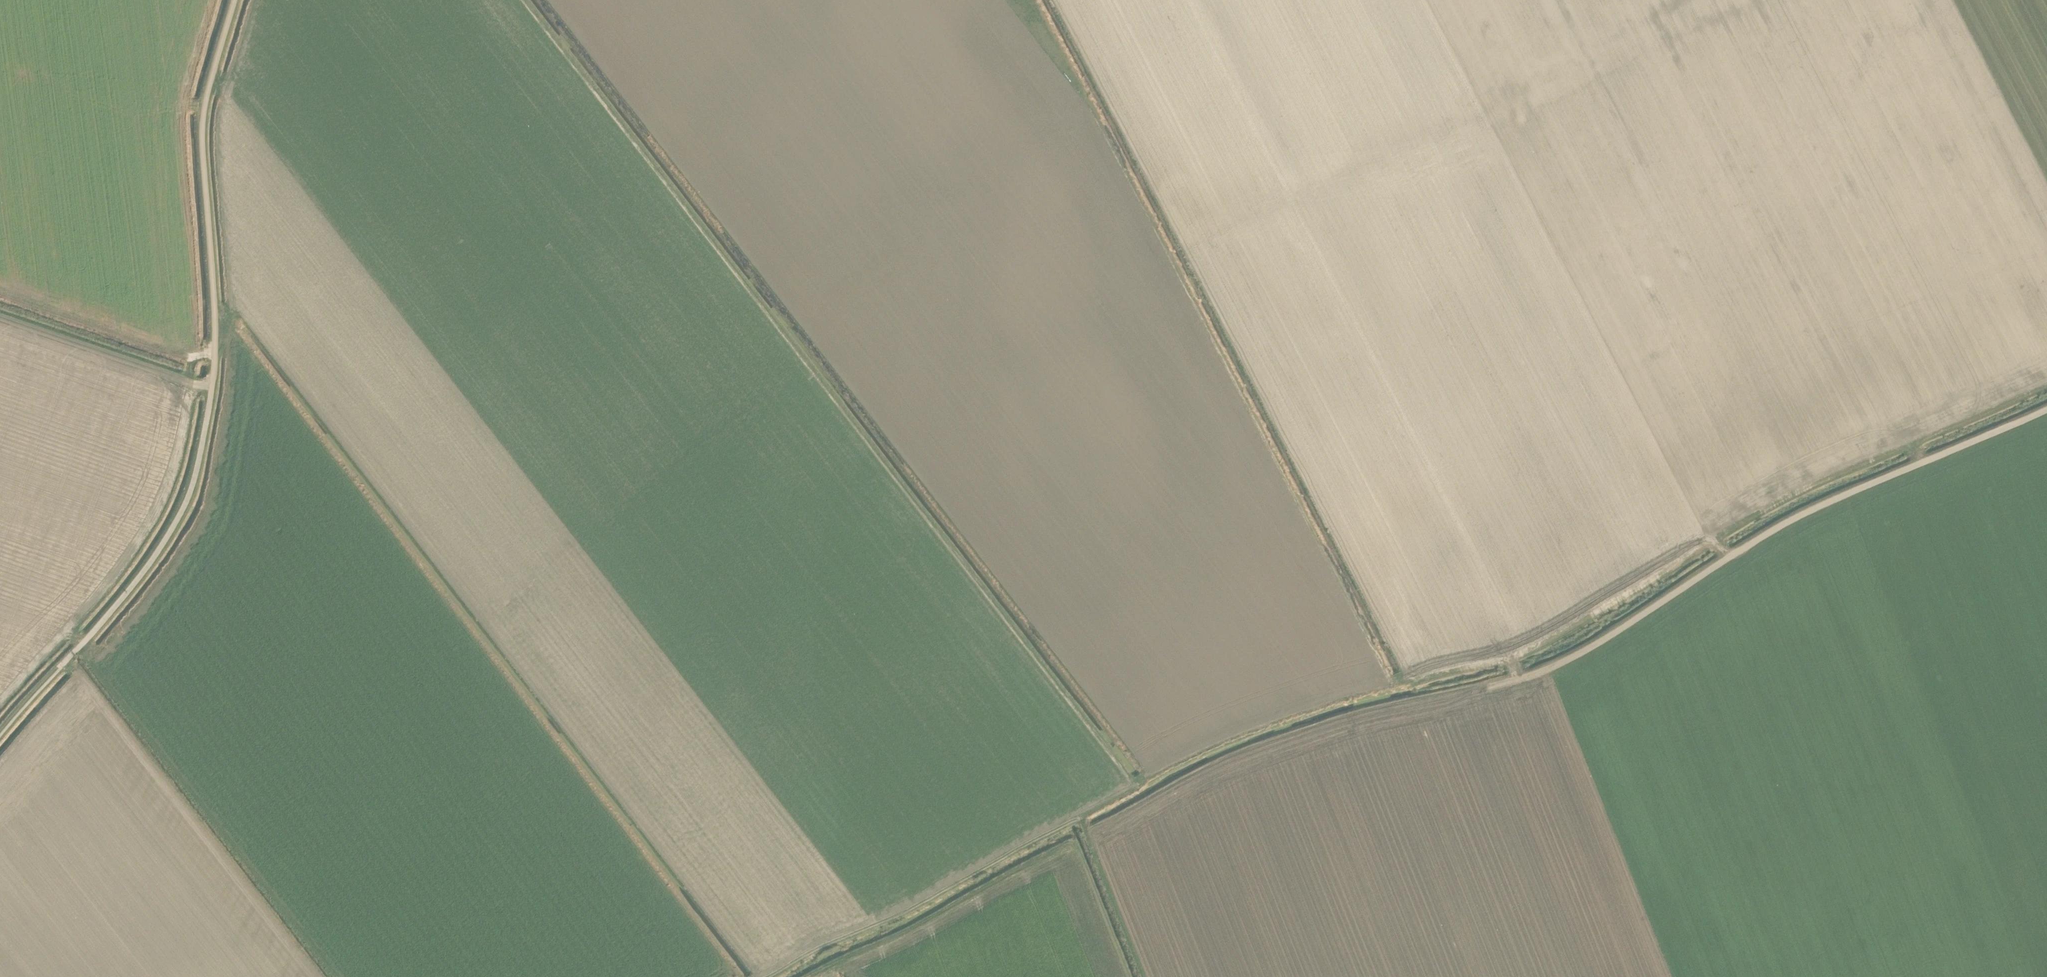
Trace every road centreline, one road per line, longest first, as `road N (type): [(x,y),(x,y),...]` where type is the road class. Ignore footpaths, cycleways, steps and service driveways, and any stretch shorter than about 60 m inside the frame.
road 1 (unclassified): [(233,0),(201,113),(215,335),(199,456),(183,510),(146,567),(73,654)]

